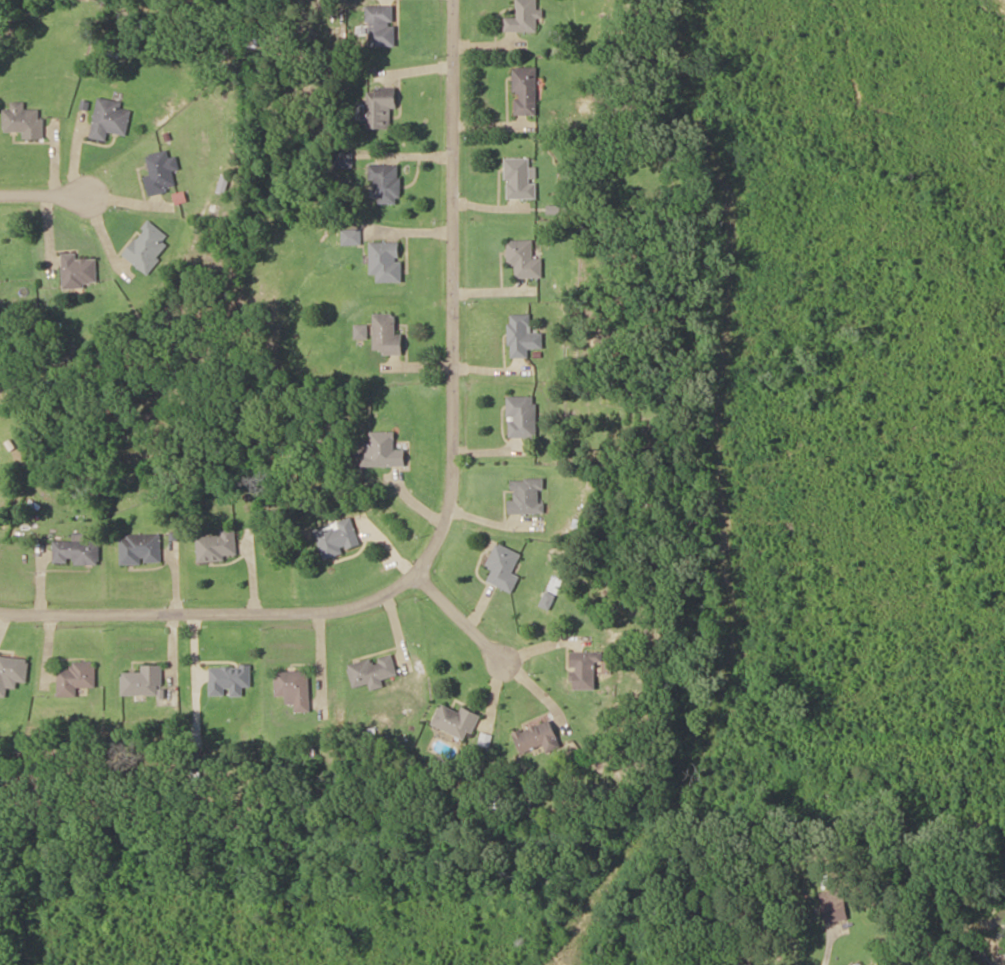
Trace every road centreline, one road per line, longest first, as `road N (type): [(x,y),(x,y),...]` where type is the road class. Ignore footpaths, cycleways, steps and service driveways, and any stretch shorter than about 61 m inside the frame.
road 1 (residential): [(452,0),(453,479),(449,513),(413,571)]
road 2 (residential): [(413,571),(374,600),(333,611),(0,612)]
road 3 (residential): [(413,571),(505,664)]

